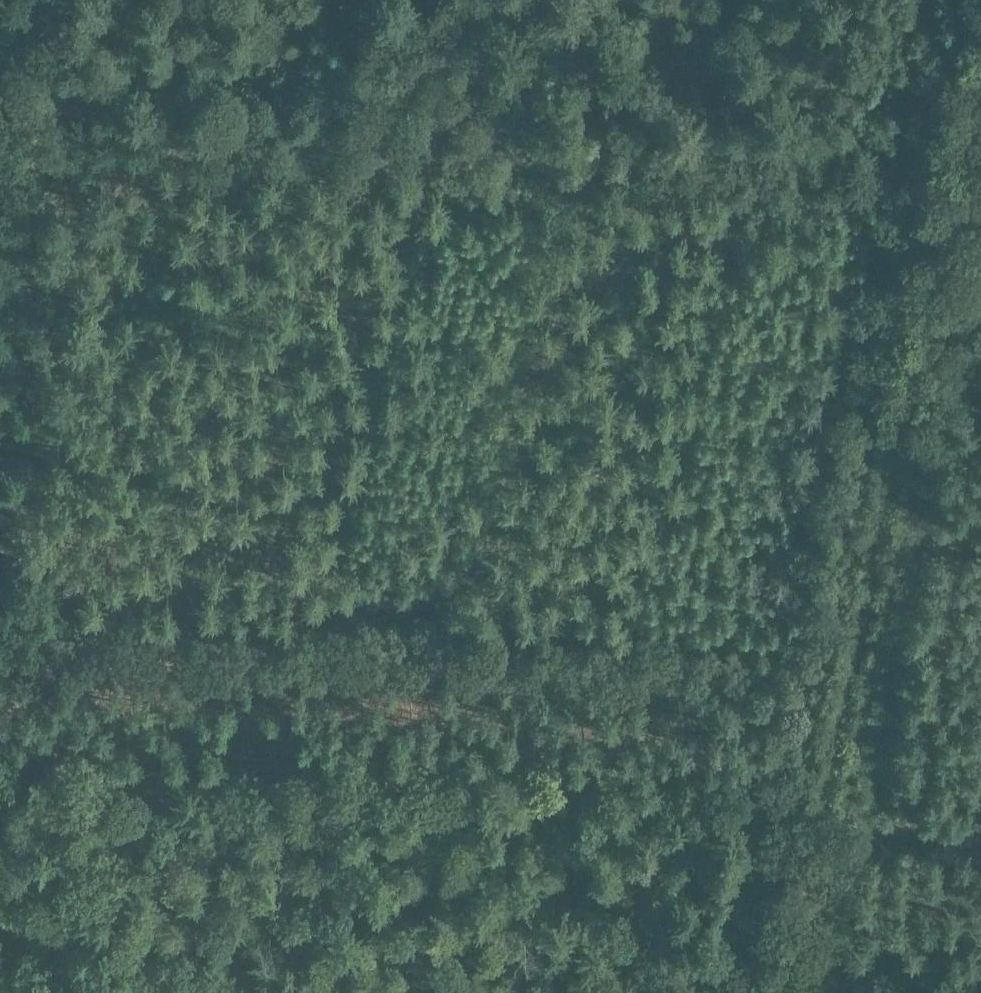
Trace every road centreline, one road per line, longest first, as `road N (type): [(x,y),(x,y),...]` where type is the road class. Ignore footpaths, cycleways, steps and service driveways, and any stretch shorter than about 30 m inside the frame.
road 1 (track): [(980,204),(946,176),(916,172),(71,148),(0,180)]
road 2 (track): [(776,992),(980,17)]
road 3 (track): [(71,148),(179,40),(234,0)]

